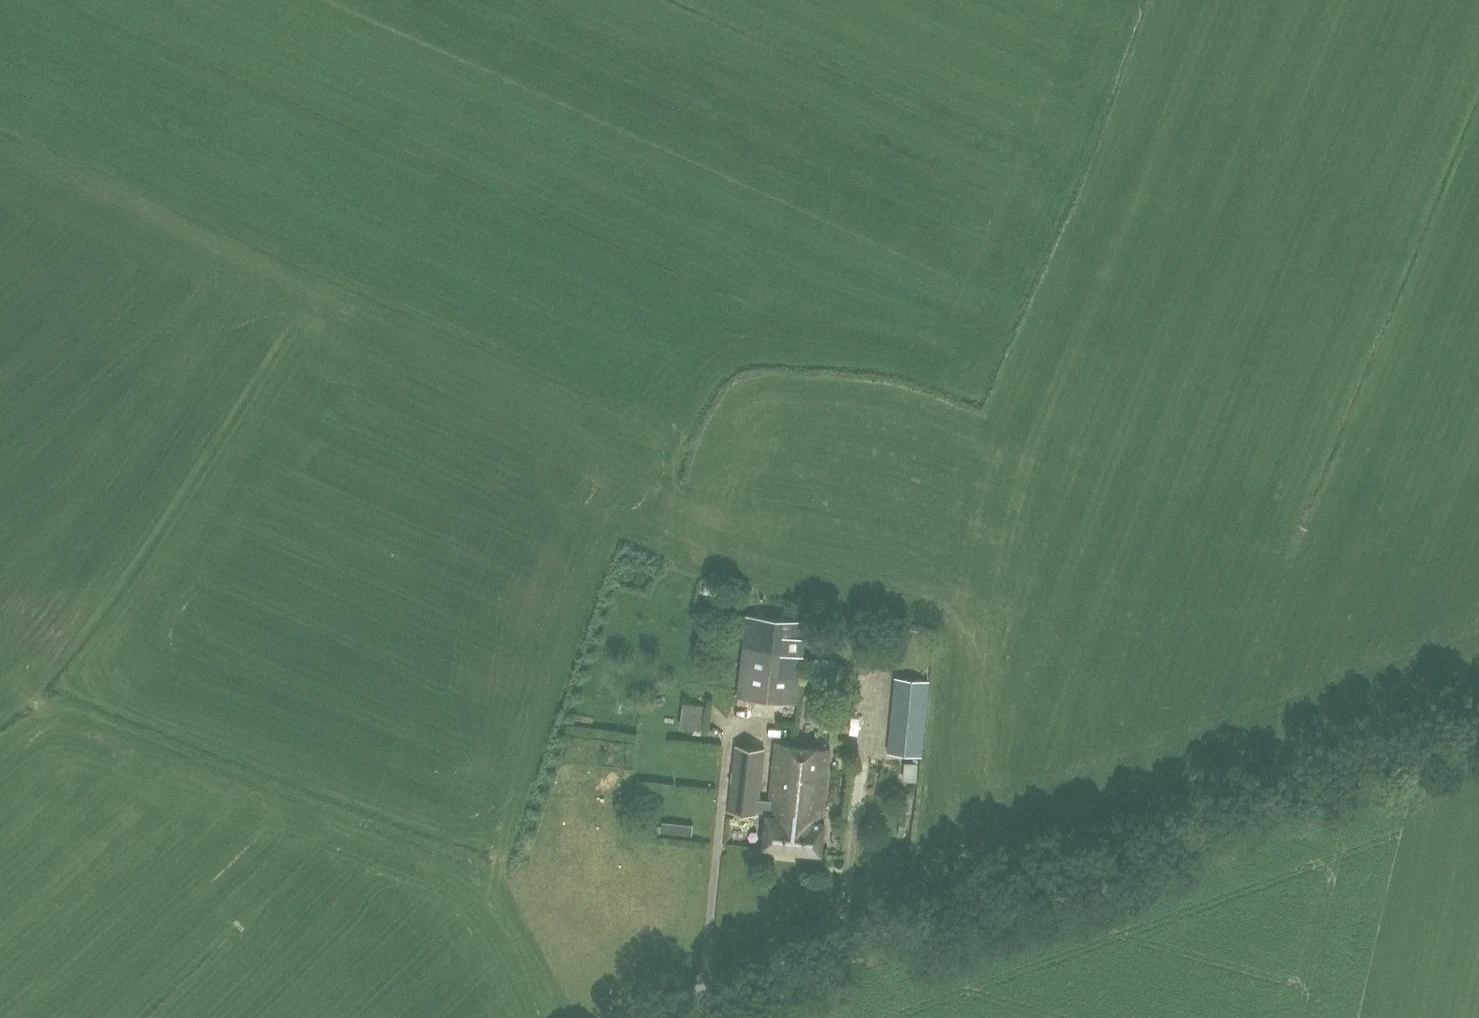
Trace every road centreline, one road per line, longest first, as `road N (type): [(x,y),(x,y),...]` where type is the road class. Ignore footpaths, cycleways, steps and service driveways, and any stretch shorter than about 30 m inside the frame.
road 1 (unclassified): [(662,1017),(1478,717)]

